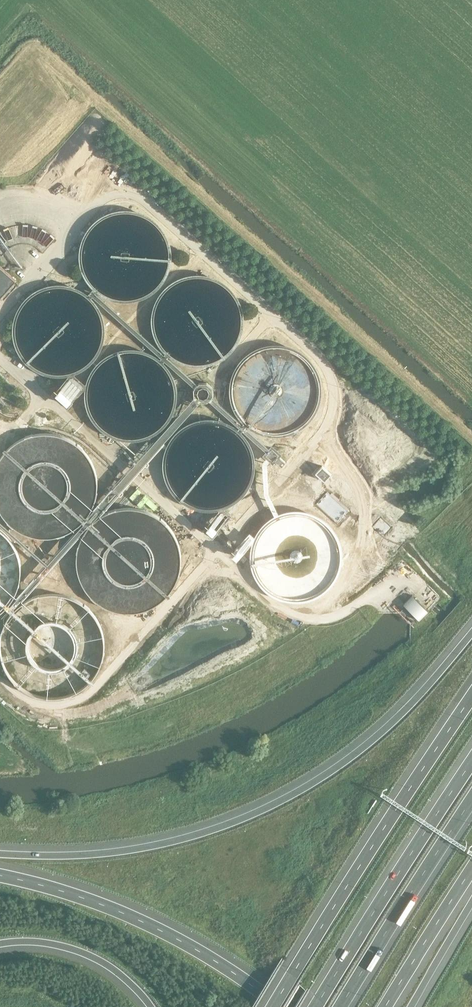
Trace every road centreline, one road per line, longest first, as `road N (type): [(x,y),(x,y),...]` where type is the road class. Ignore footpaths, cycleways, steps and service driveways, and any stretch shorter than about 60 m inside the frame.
road 1 (motorway): [(471,633),(380,732),(272,805),(152,845),(0,853)]
road 2 (motorway): [(471,695),(272,1006)]
road 3 (motorway): [(279,1006),(168,935),(0,876)]
road 4 (motorway): [(471,761),(315,1006)]
road 5 (motorway): [(340,1006),(471,798)]
road 6 (motorway): [(0,945),(44,943),(93,957),(151,1006)]
road 7 (motorway): [(385,1006),(471,868)]

